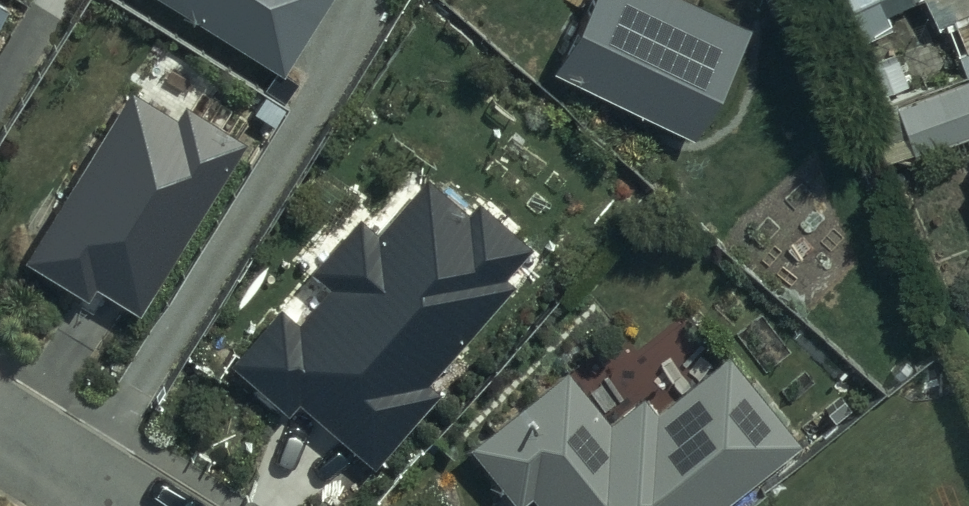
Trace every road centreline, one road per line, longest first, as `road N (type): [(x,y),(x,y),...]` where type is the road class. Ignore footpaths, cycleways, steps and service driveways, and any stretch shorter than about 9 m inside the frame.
road 1 (residential): [(125,505),(0,428)]

